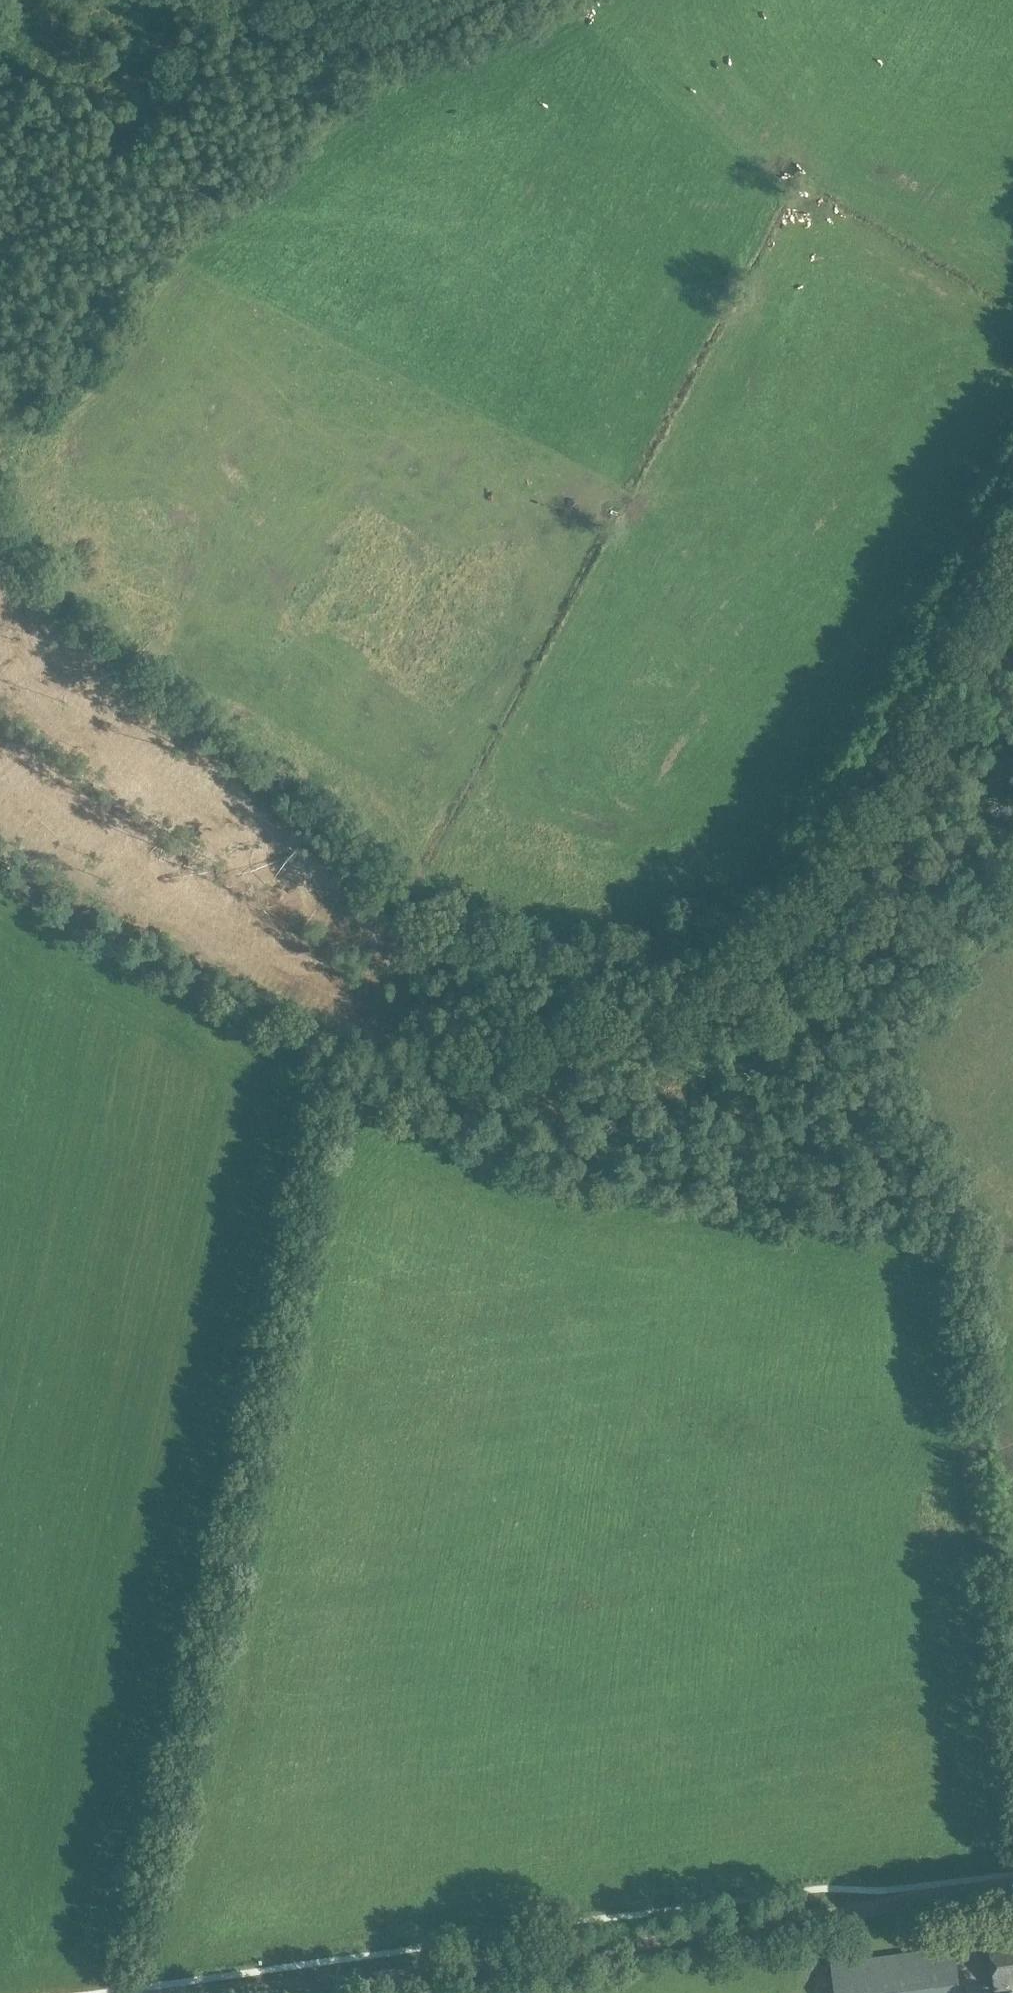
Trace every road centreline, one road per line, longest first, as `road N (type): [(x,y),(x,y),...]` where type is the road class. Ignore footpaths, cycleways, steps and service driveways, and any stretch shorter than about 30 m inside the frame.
road 1 (track): [(1012,1886),(231,1992)]
road 2 (track): [(955,1871),(975,1992)]

